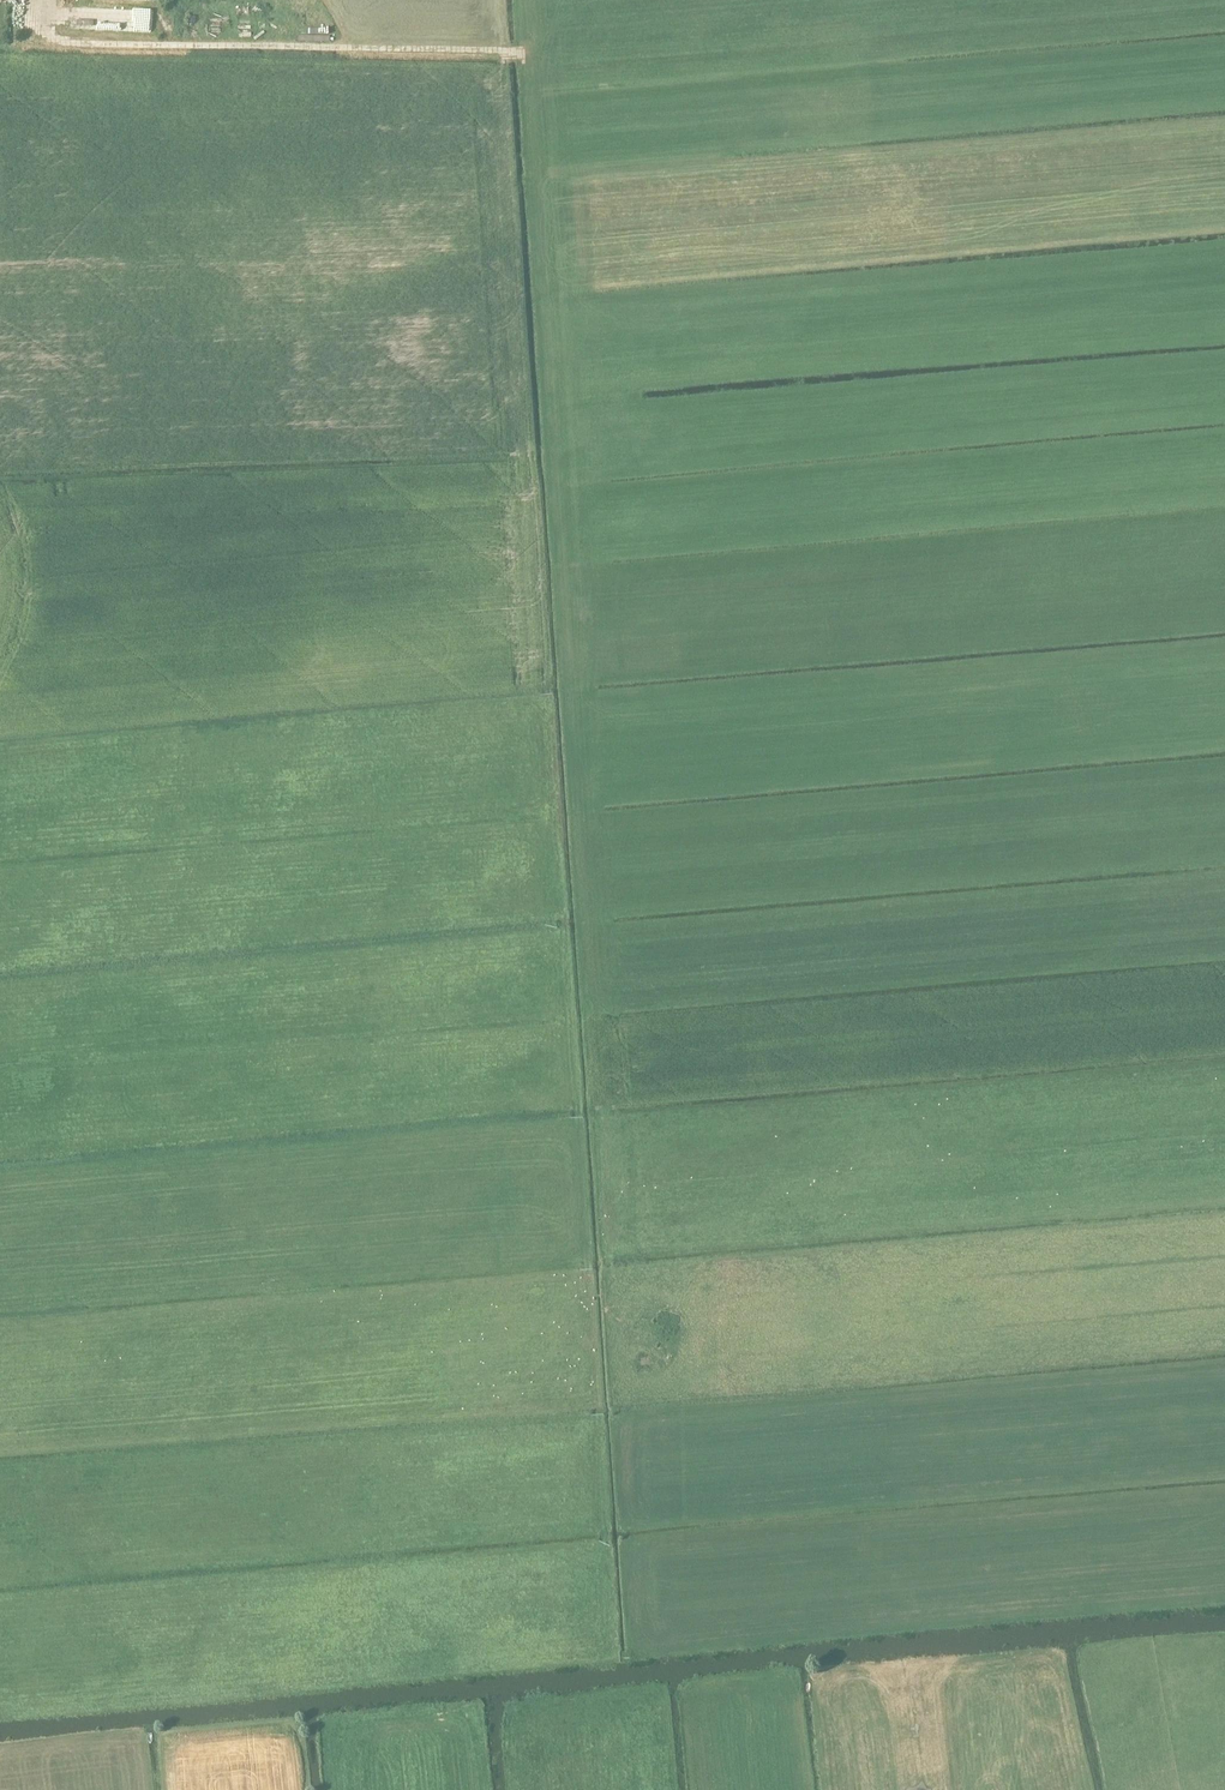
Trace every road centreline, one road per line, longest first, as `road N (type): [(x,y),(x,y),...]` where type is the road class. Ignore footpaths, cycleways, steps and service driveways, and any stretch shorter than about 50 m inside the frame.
road 1 (track): [(518,0),(521,46),(514,53),(68,44),(44,27)]

